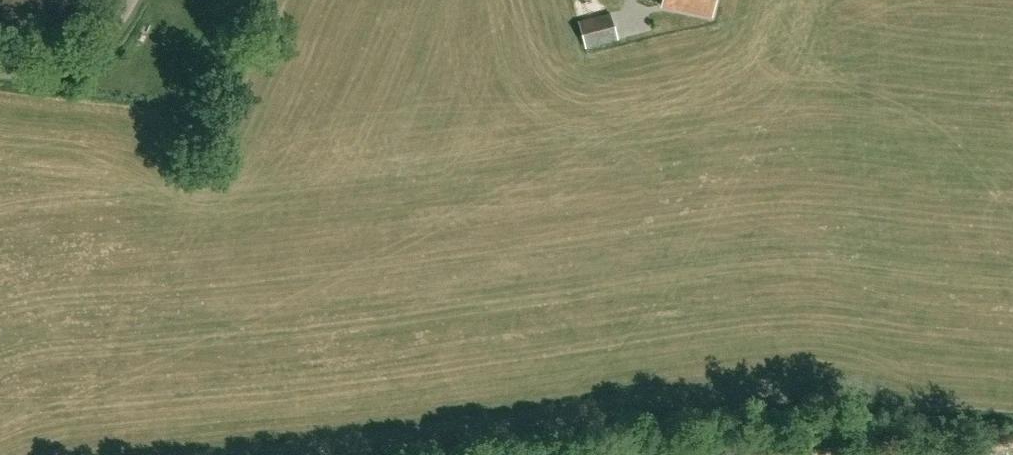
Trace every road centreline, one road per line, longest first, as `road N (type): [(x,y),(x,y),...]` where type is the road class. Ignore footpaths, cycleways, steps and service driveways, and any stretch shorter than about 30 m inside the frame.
road 1 (residential): [(0,69),(61,70),(103,38),(122,0)]

